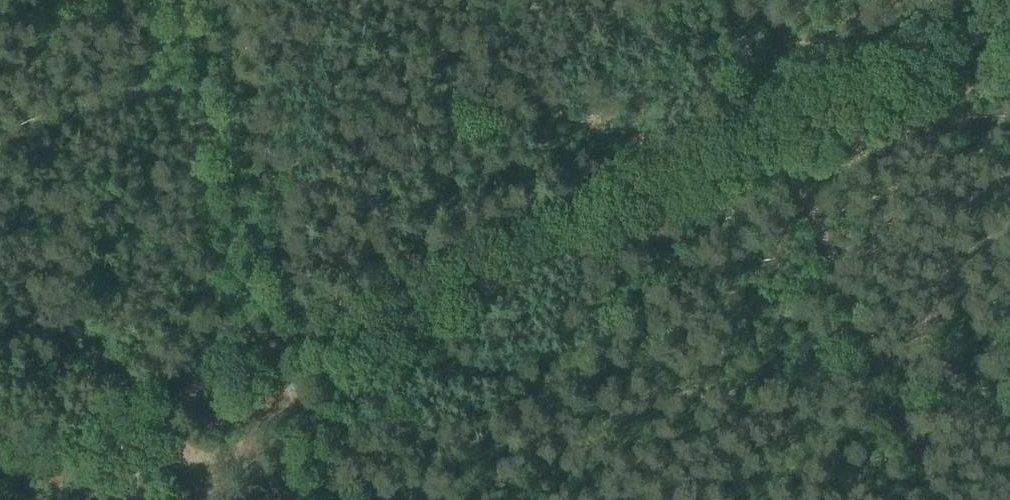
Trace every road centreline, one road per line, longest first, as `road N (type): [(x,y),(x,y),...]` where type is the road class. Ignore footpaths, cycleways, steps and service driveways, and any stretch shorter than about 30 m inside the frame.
road 1 (track): [(1009,15),(271,353)]
road 2 (track): [(168,0),(271,353)]
road 3 (track): [(271,353),(0,477)]
road 4 (track): [(271,353),(314,499)]

